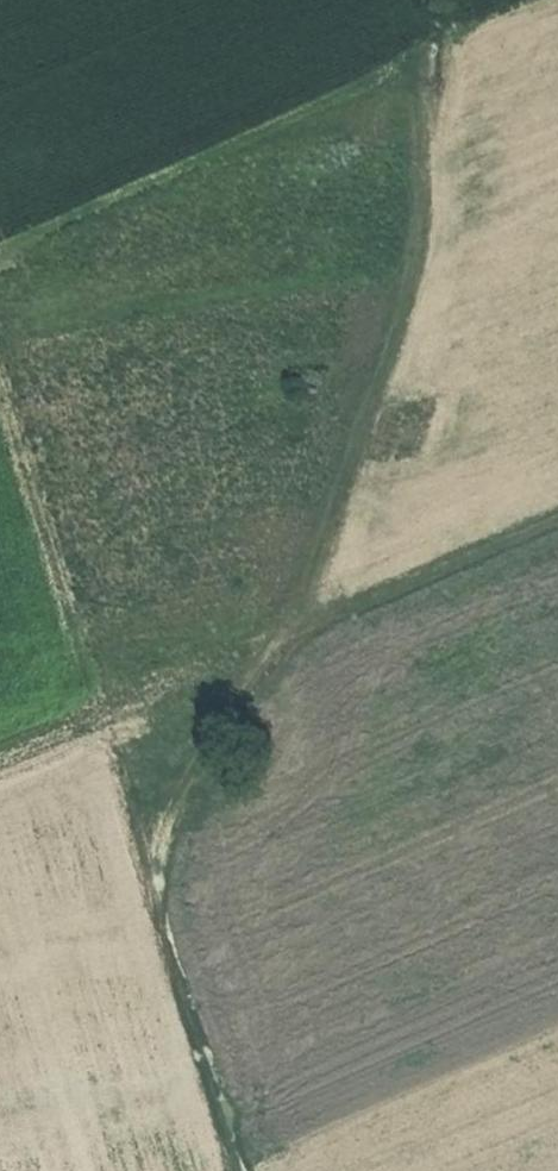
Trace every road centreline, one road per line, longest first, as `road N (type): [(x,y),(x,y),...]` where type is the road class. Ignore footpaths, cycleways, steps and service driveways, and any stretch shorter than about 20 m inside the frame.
road 1 (track): [(247,1170),(153,857),(277,636),(406,300),(427,189),(434,51),(0,253)]
road 2 (track): [(0,389),(153,857)]
road 3 (track): [(277,636),(0,773)]
road 4 (track): [(277,636),(557,510)]

